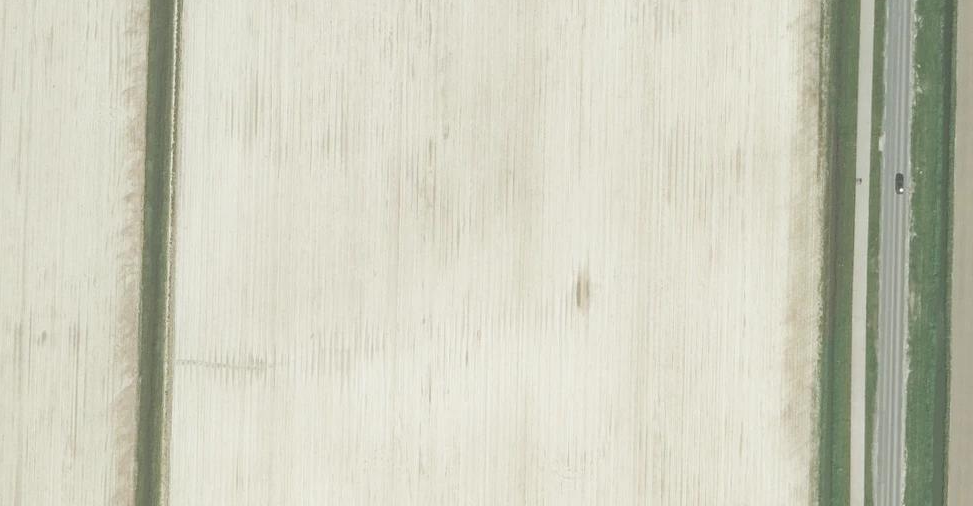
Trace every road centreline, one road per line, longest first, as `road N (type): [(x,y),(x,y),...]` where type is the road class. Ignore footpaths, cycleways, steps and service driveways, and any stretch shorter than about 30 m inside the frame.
road 1 (primary): [(889,505),(900,0)]

